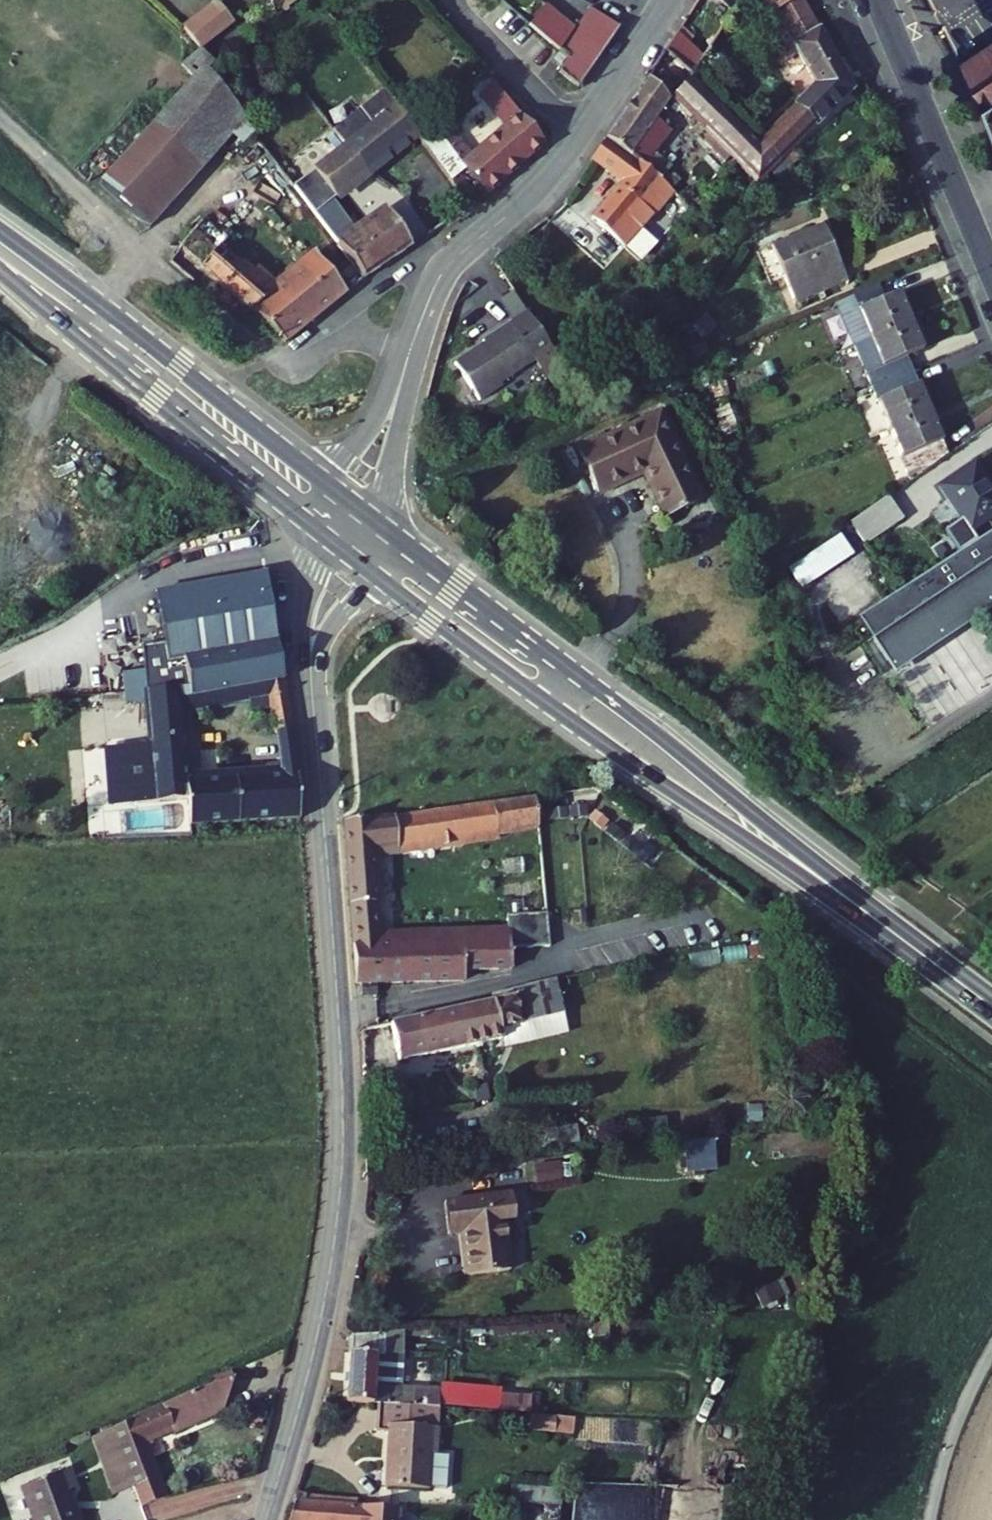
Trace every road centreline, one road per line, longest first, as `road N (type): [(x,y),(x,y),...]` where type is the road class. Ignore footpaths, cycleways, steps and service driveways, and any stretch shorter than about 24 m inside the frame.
road 1 (residential): [(311,674),(344,1158),(329,1283),(266,1519)]
road 2 (primary): [(381,580),(609,749),(892,932)]
road 3 (primary): [(892,932),(641,721),(410,545)]
road 4 (unclassified): [(409,356),(358,338),(296,364),(272,357),(0,115)]
road 5 (primary): [(328,481),(0,232)]
road 6 (primary): [(0,272),(298,517)]
road 7 (residential): [(878,0),(991,273)]
road 8 (tertiary): [(578,135),(531,195),(439,278),(409,356)]
road 9 (unclassified): [(991,1349),(956,1428),(929,1519)]
road 10 (residential): [(578,135),(457,0)]
road 11 (tertiary): [(373,516),(409,356)]
road 12 (tertiary): [(668,0),(578,135)]
road 13 (tertiary): [(409,356),(373,424),(328,481)]
road 14 (residential): [(329,541),(308,587),(311,674)]
road 15 (primary): [(892,932),(991,1007)]
road 16 (residential): [(311,674),(333,623),(381,580)]

